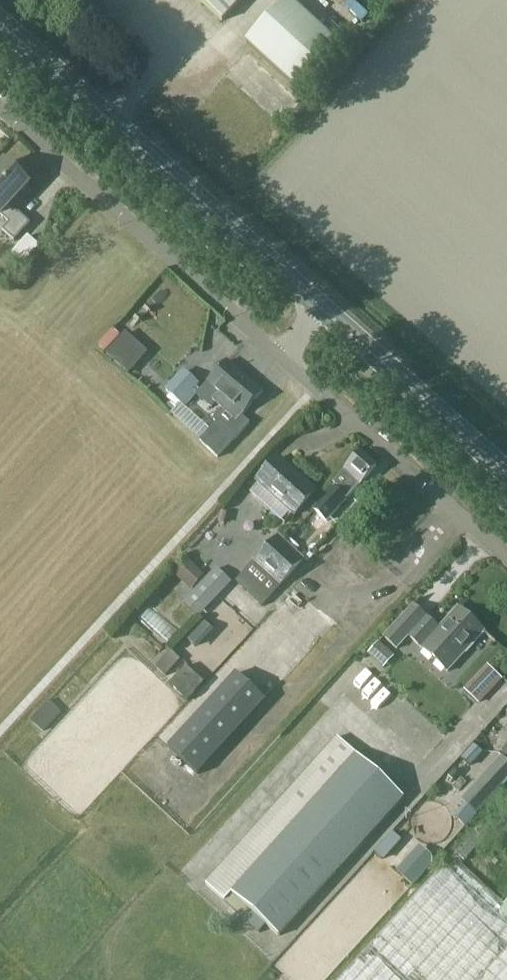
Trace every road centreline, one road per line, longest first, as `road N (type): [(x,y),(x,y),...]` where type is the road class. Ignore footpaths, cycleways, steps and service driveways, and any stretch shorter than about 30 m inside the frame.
road 1 (secondary): [(317,308),(0,26)]
road 2 (residential): [(280,356),(0,106)]
road 3 (residential): [(506,557),(280,356)]
road 4 (secondary): [(506,475),(317,308)]

